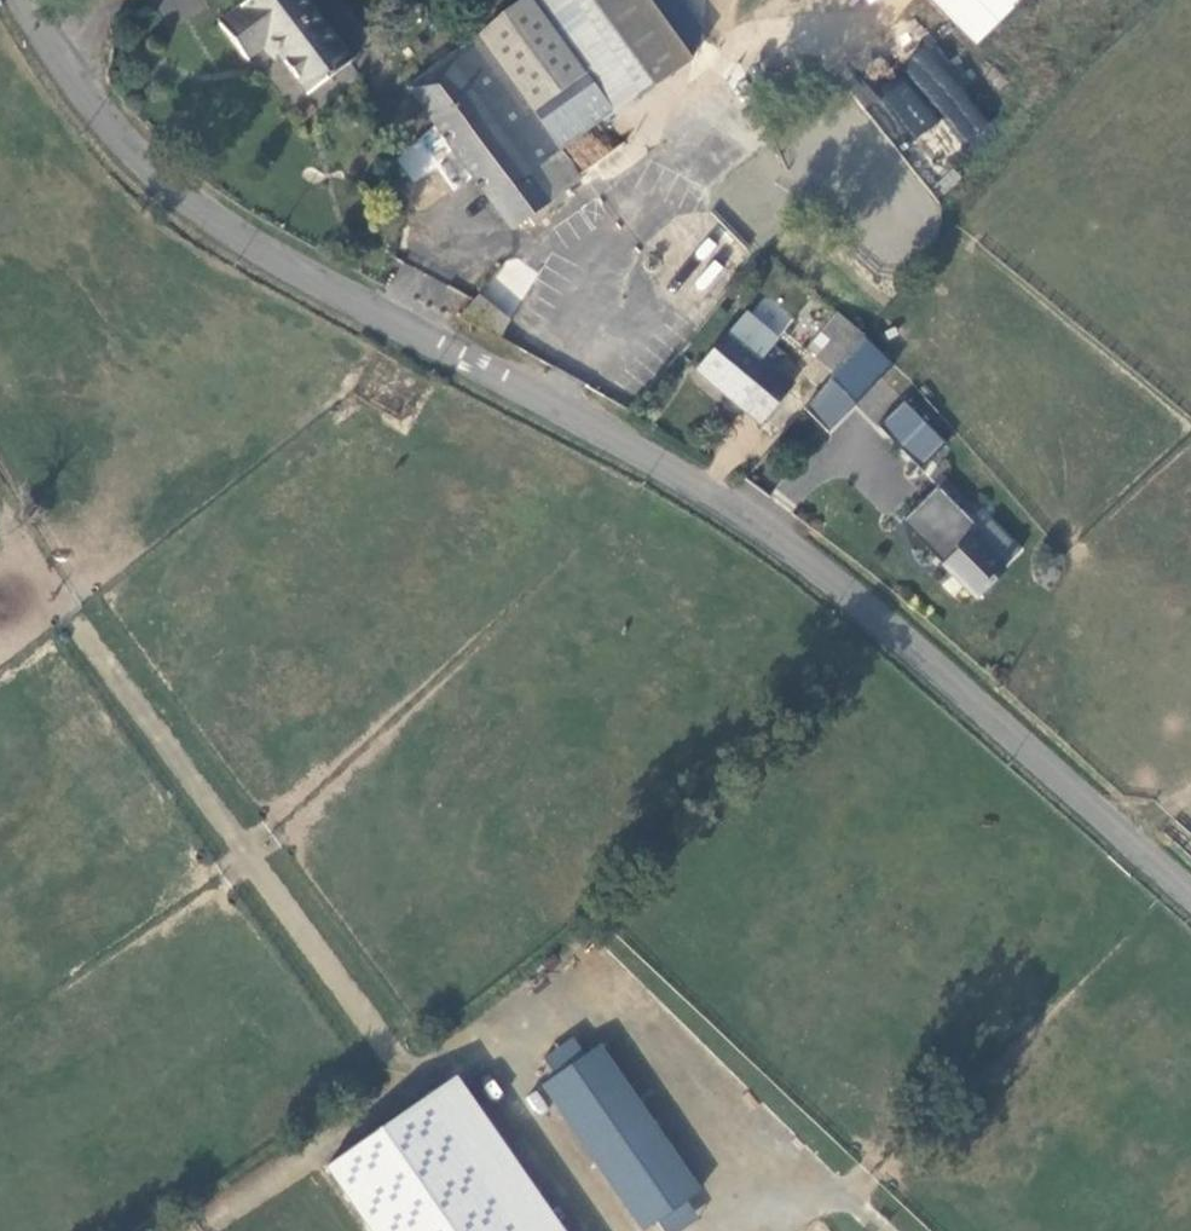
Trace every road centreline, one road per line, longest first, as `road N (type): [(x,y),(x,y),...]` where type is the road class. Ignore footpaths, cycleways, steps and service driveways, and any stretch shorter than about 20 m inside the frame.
road 1 (unclassified): [(1190,886),(831,578),(701,489),(251,245),(182,200),(112,134),(16,0)]
road 2 (track): [(876,1230),(611,987),(477,1042),(197,1230)]
road 3 (track): [(417,1083),(80,628)]

